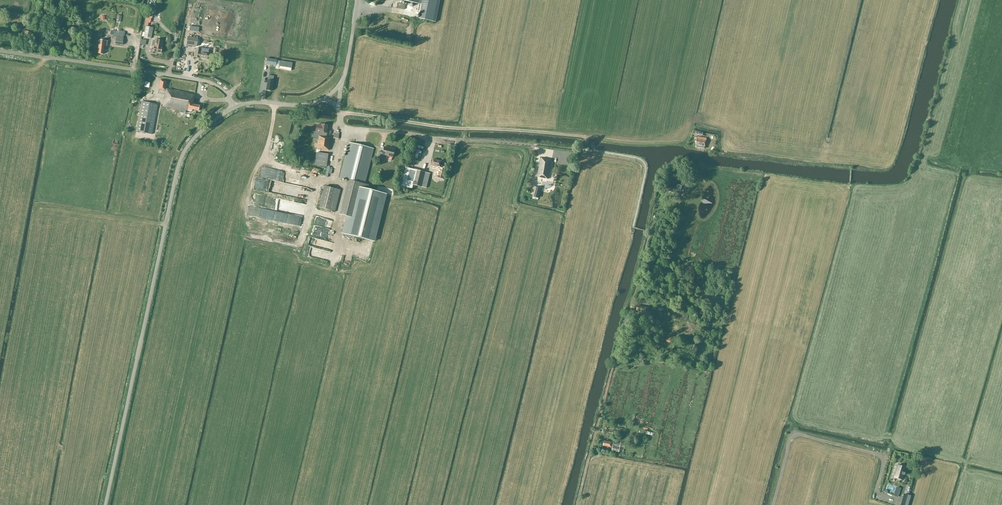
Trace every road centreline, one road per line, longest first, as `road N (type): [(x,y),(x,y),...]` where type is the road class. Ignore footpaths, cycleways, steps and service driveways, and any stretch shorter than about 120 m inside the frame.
road 1 (unclassified): [(105,504),(177,170),(197,135),(234,107)]
road 2 (track): [(650,232),(577,504)]
road 3 (track): [(340,114),(583,136),(586,149)]
road 4 (unclassified): [(234,107),(208,82),(0,52)]
road 5 (unclassified): [(340,114),(344,128),(534,146)]

